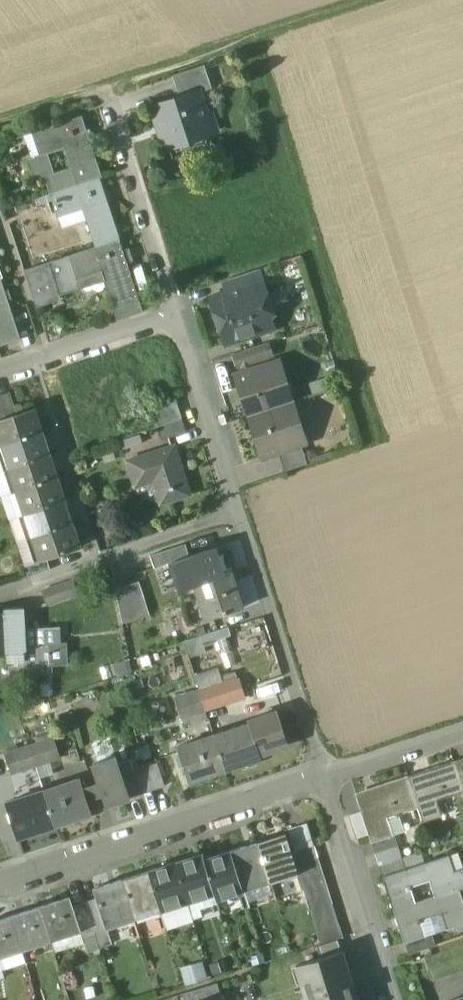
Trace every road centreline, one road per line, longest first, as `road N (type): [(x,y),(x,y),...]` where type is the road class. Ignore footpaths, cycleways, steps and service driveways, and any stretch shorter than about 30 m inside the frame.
road 1 (residential): [(323,776),(175,315)]
road 2 (track): [(0,123),(374,0)]
road 3 (residential): [(0,879),(323,776)]
road 4 (residential): [(175,315),(102,90)]
road 5 (residential): [(396,999),(323,776)]
road 6 (residential): [(175,315),(0,372)]
road 7 (residential): [(323,776),(462,731)]

